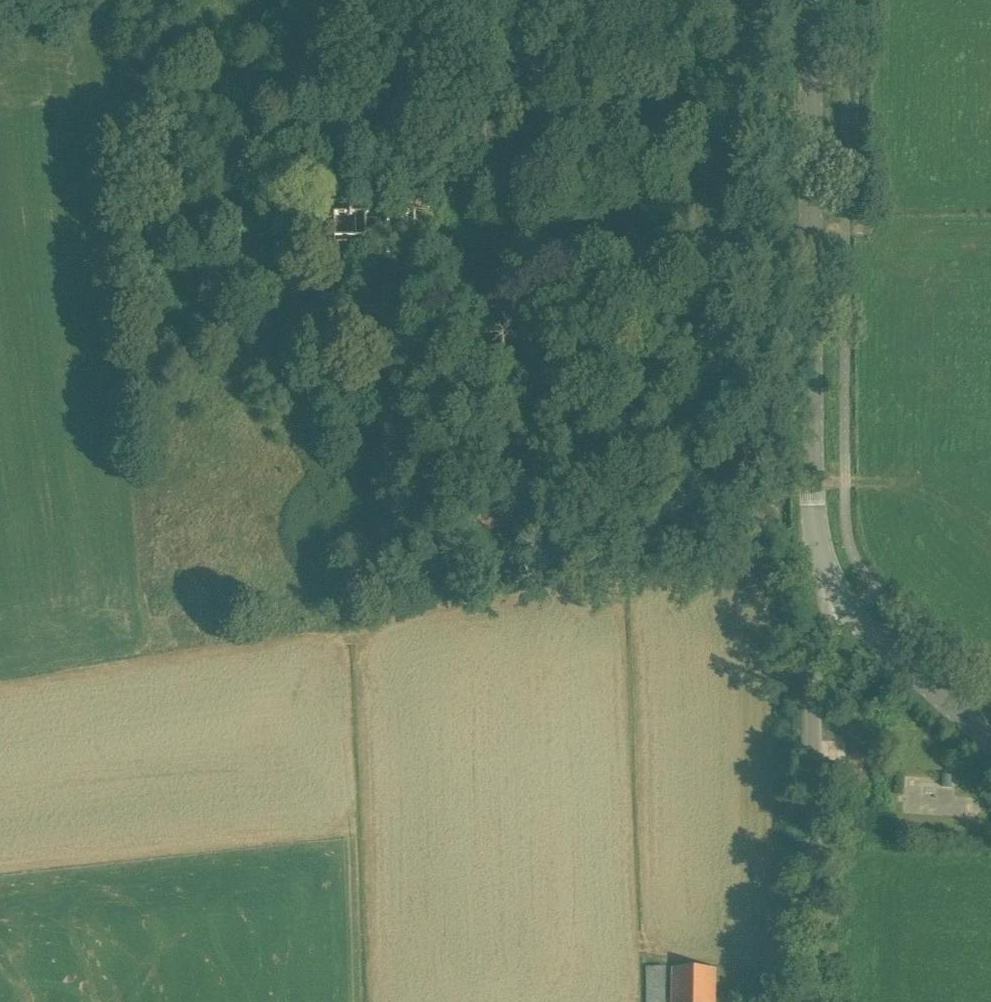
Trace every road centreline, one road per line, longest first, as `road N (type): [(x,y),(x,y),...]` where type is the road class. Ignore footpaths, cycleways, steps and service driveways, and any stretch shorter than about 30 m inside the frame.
road 1 (track): [(825,579),(445,258),(444,206),(454,191),(683,0)]
road 2 (secondary): [(845,612),(816,555),(814,527),(811,0)]
road 3 (unclassified): [(813,1001),(815,661),(845,612)]
road 4 (secondary): [(990,741),(845,612)]

